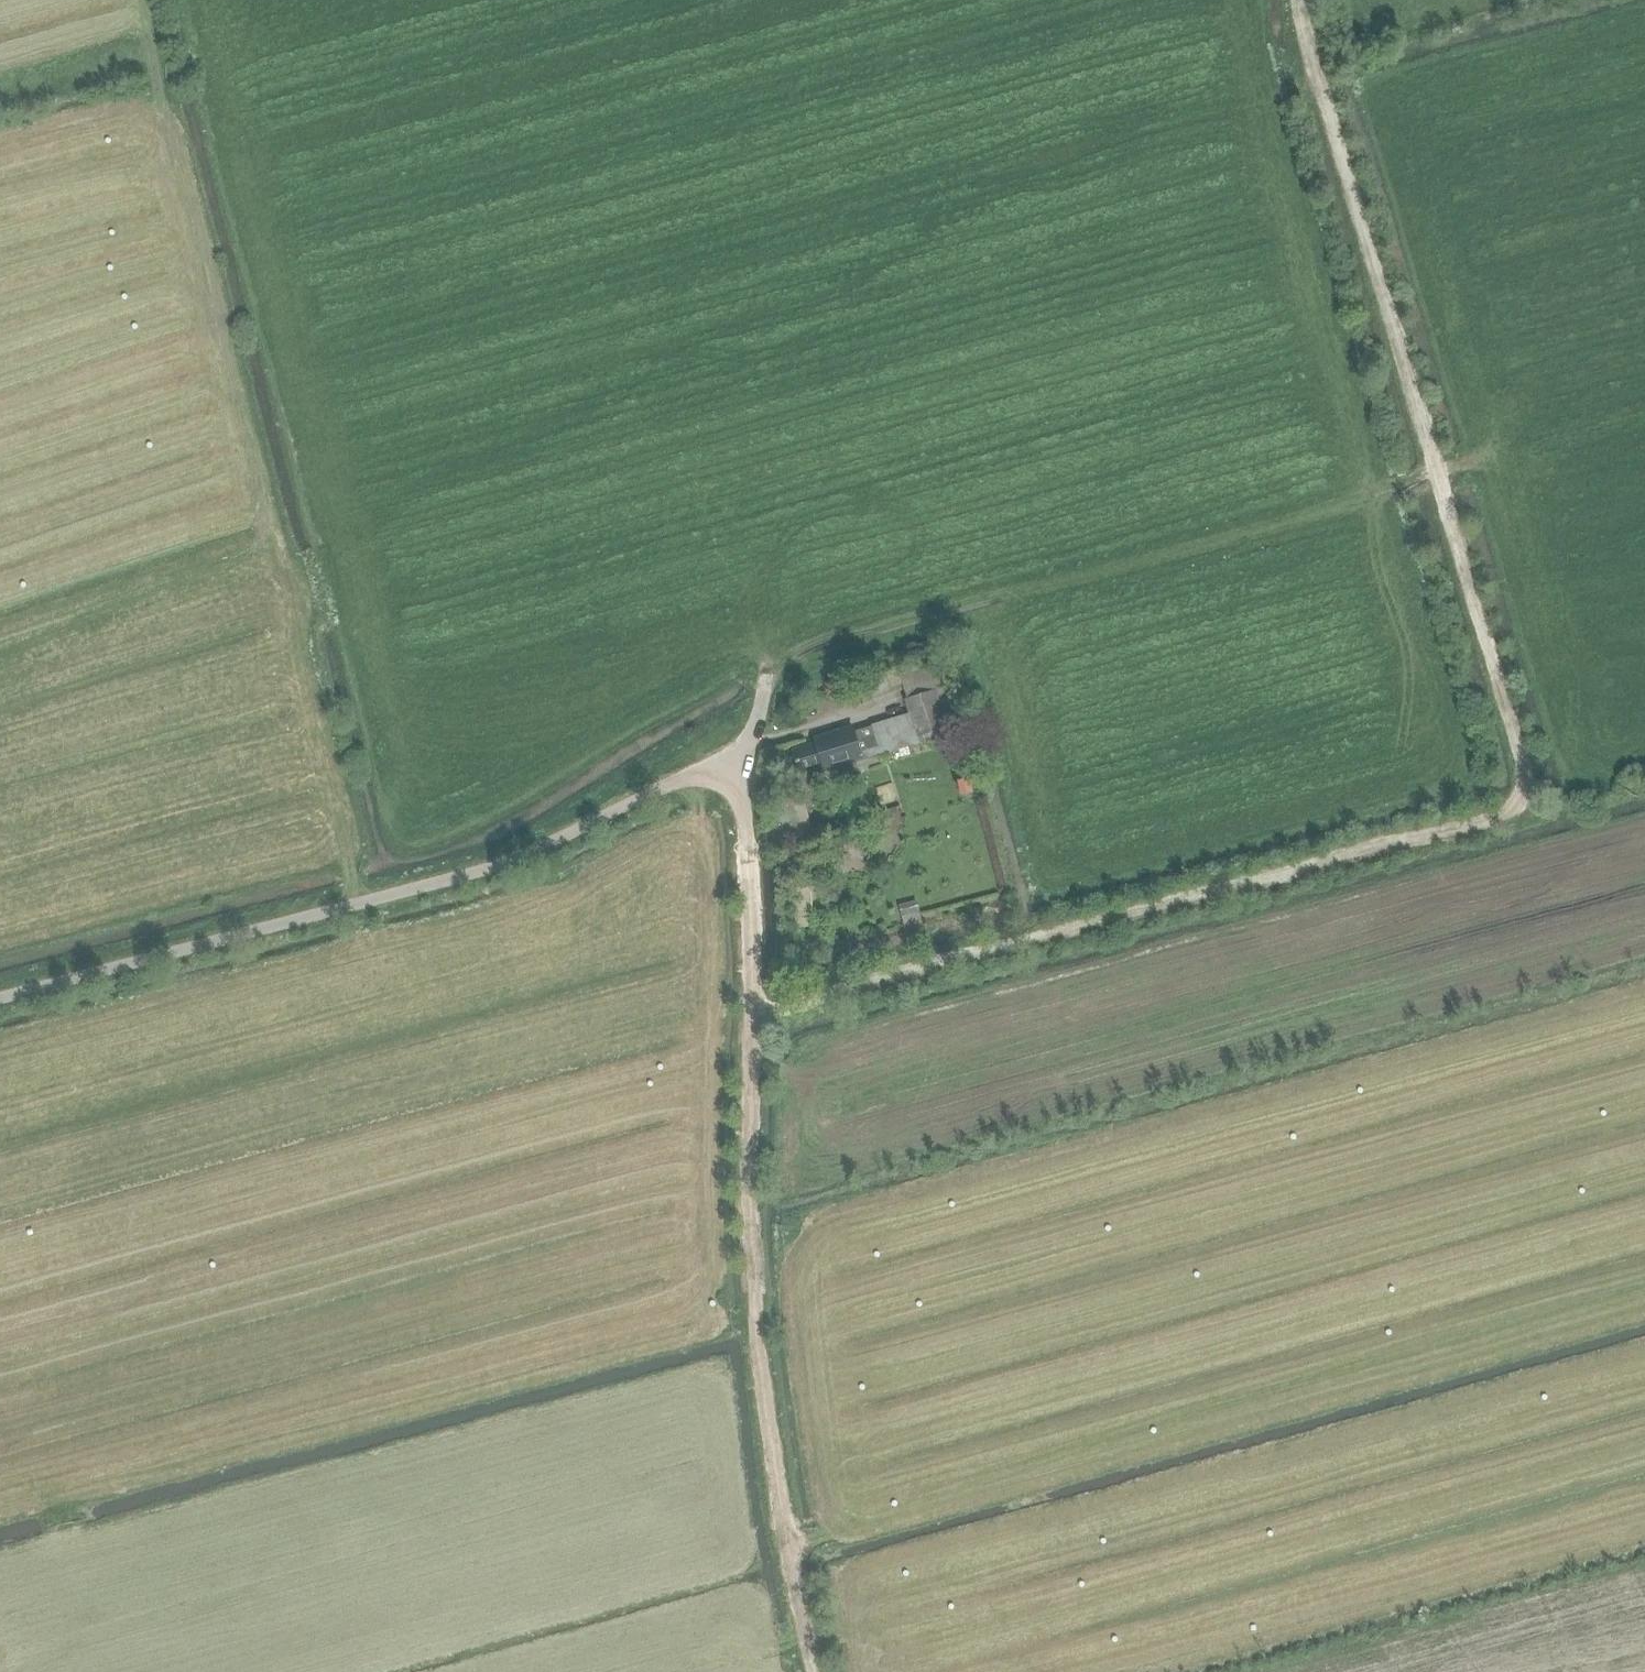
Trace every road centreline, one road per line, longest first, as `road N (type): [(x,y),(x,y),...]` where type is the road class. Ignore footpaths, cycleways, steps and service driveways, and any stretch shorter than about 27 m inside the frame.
road 1 (track): [(1300,0),(1532,801),(751,1011),(748,1216),(759,1362),(812,1671)]
road 2 (unclassified): [(0,995),(488,867),(559,840),(744,746),(757,726),(767,672)]
road 3 (track): [(722,761),(742,797),(751,1011)]

